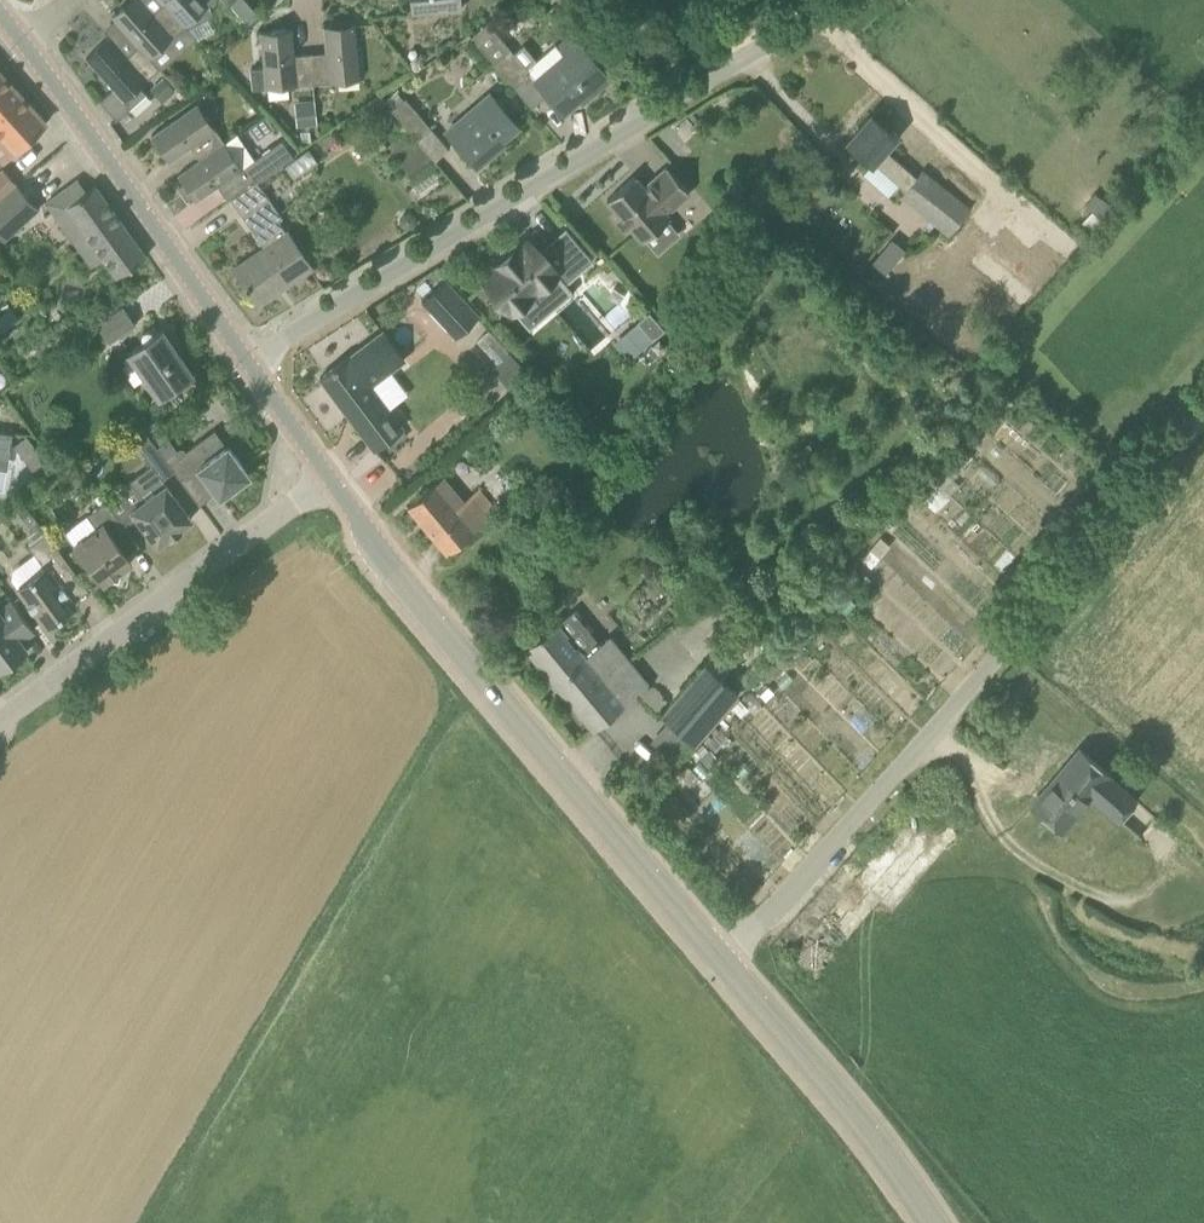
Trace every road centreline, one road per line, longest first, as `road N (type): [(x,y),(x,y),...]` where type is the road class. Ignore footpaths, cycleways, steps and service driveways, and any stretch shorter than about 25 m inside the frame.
road 1 (unclassified): [(726,959),(960,721),(1079,562),(1203,417)]
road 2 (residential): [(249,363),(838,0)]
road 3 (tertiary): [(726,959),(487,688),(332,481)]
road 4 (residential): [(0,725),(332,481)]
road 5 (tertiary): [(249,363),(24,46)]
road 6 (tertiary): [(935,1222),(882,1136),(726,959)]
road 7 (tertiary): [(332,481),(249,363)]

